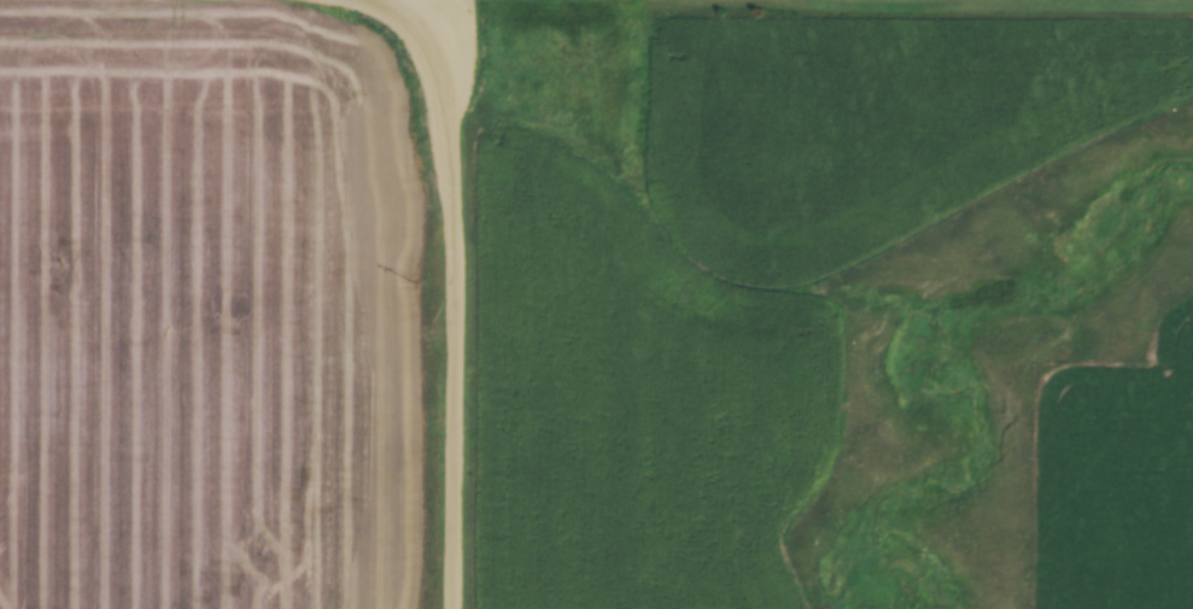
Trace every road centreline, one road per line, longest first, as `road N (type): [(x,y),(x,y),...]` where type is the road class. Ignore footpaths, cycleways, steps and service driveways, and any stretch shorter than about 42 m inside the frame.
road 1 (track): [(445,608),(452,45),(431,0)]

